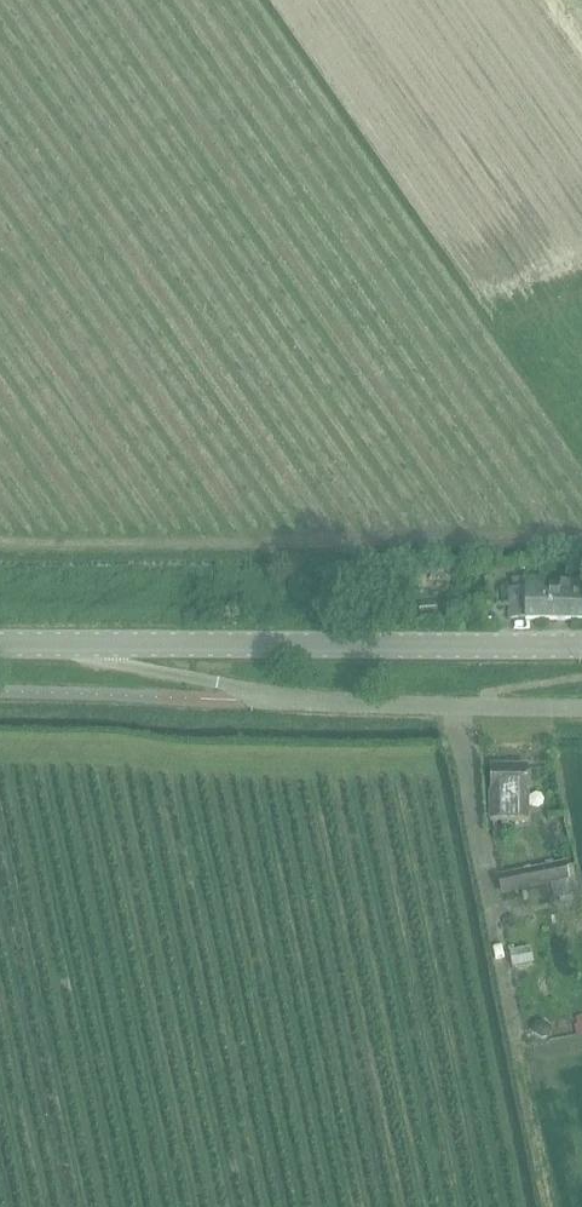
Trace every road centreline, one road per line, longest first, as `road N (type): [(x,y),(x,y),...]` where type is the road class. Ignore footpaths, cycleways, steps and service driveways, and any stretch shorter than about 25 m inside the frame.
road 1 (secondary): [(77,644),(581,646)]
road 2 (residential): [(265,692),(381,704),(581,707)]
road 3 (unclassified): [(265,692),(102,663),(77,644)]

